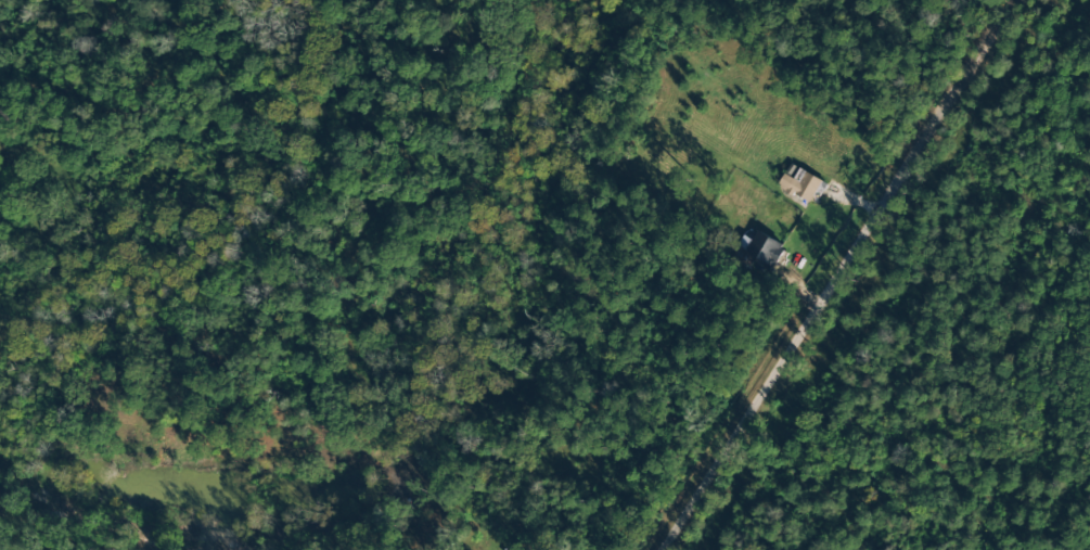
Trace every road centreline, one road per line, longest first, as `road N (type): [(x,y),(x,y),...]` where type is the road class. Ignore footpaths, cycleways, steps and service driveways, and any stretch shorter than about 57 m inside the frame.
road 1 (residential): [(661,549),(1003,0)]

